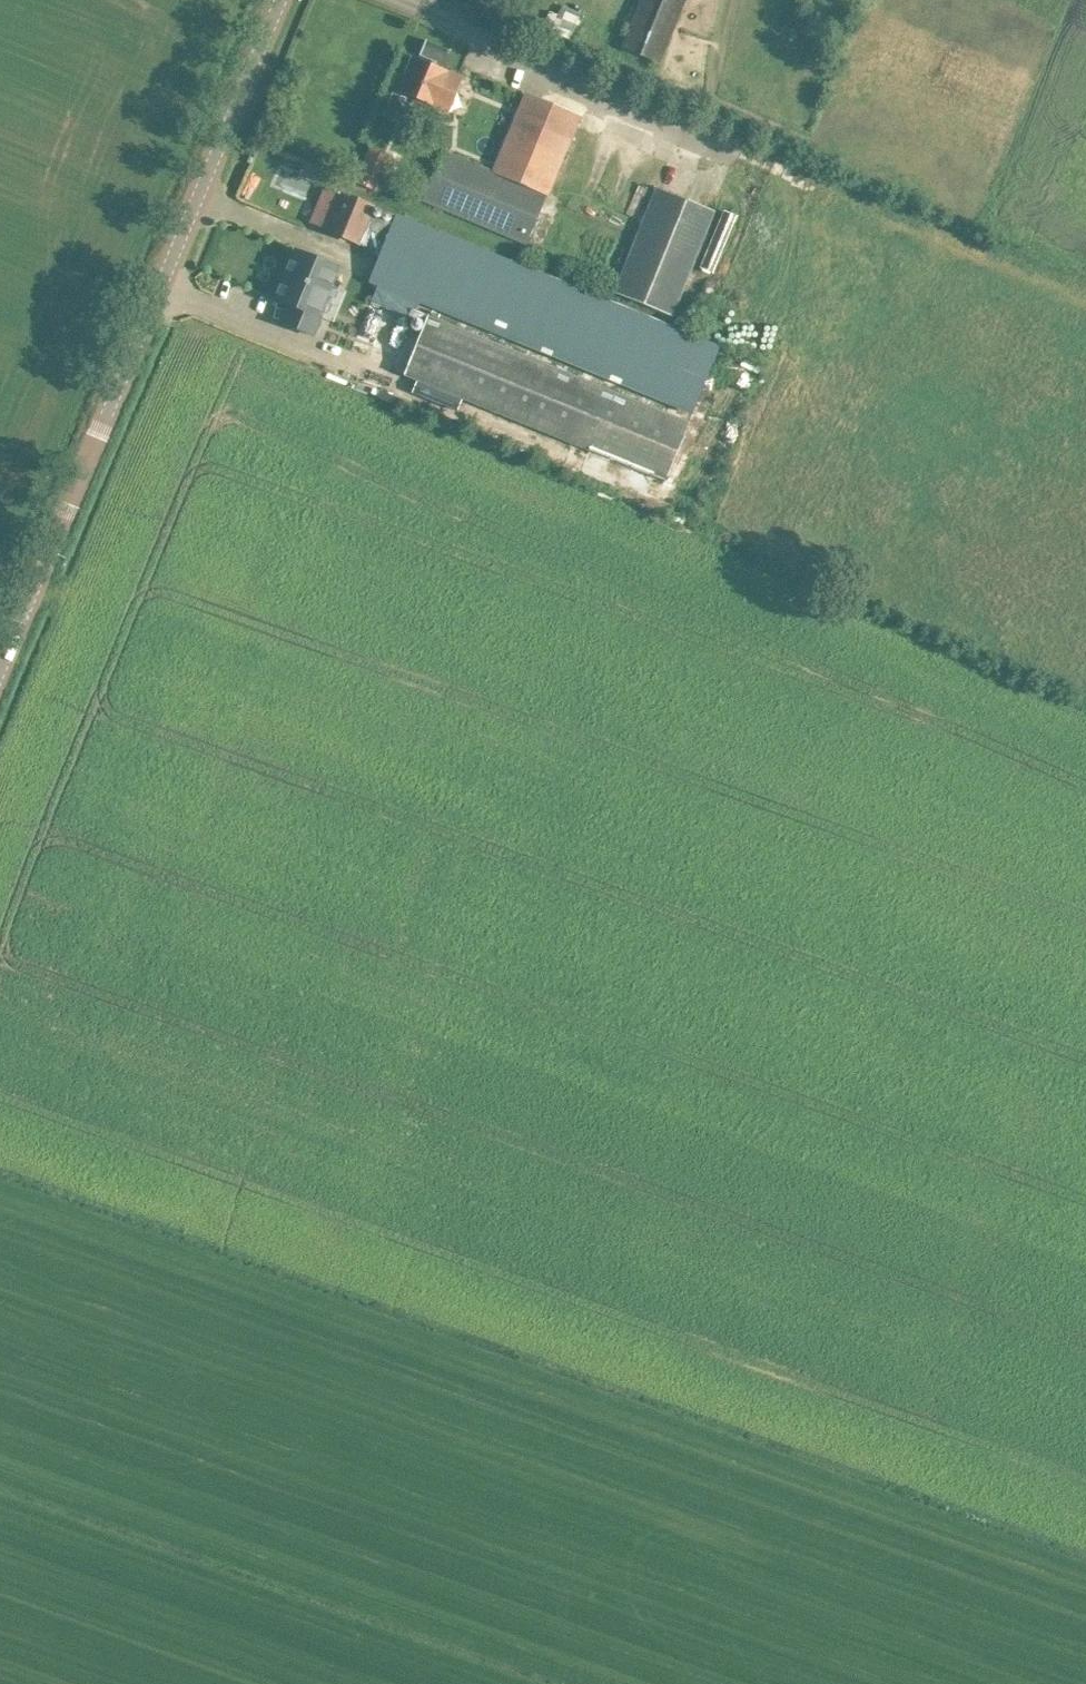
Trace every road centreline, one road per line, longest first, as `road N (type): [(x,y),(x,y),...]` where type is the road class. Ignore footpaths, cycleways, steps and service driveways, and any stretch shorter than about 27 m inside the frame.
road 1 (tertiary): [(0,670),(283,0)]

